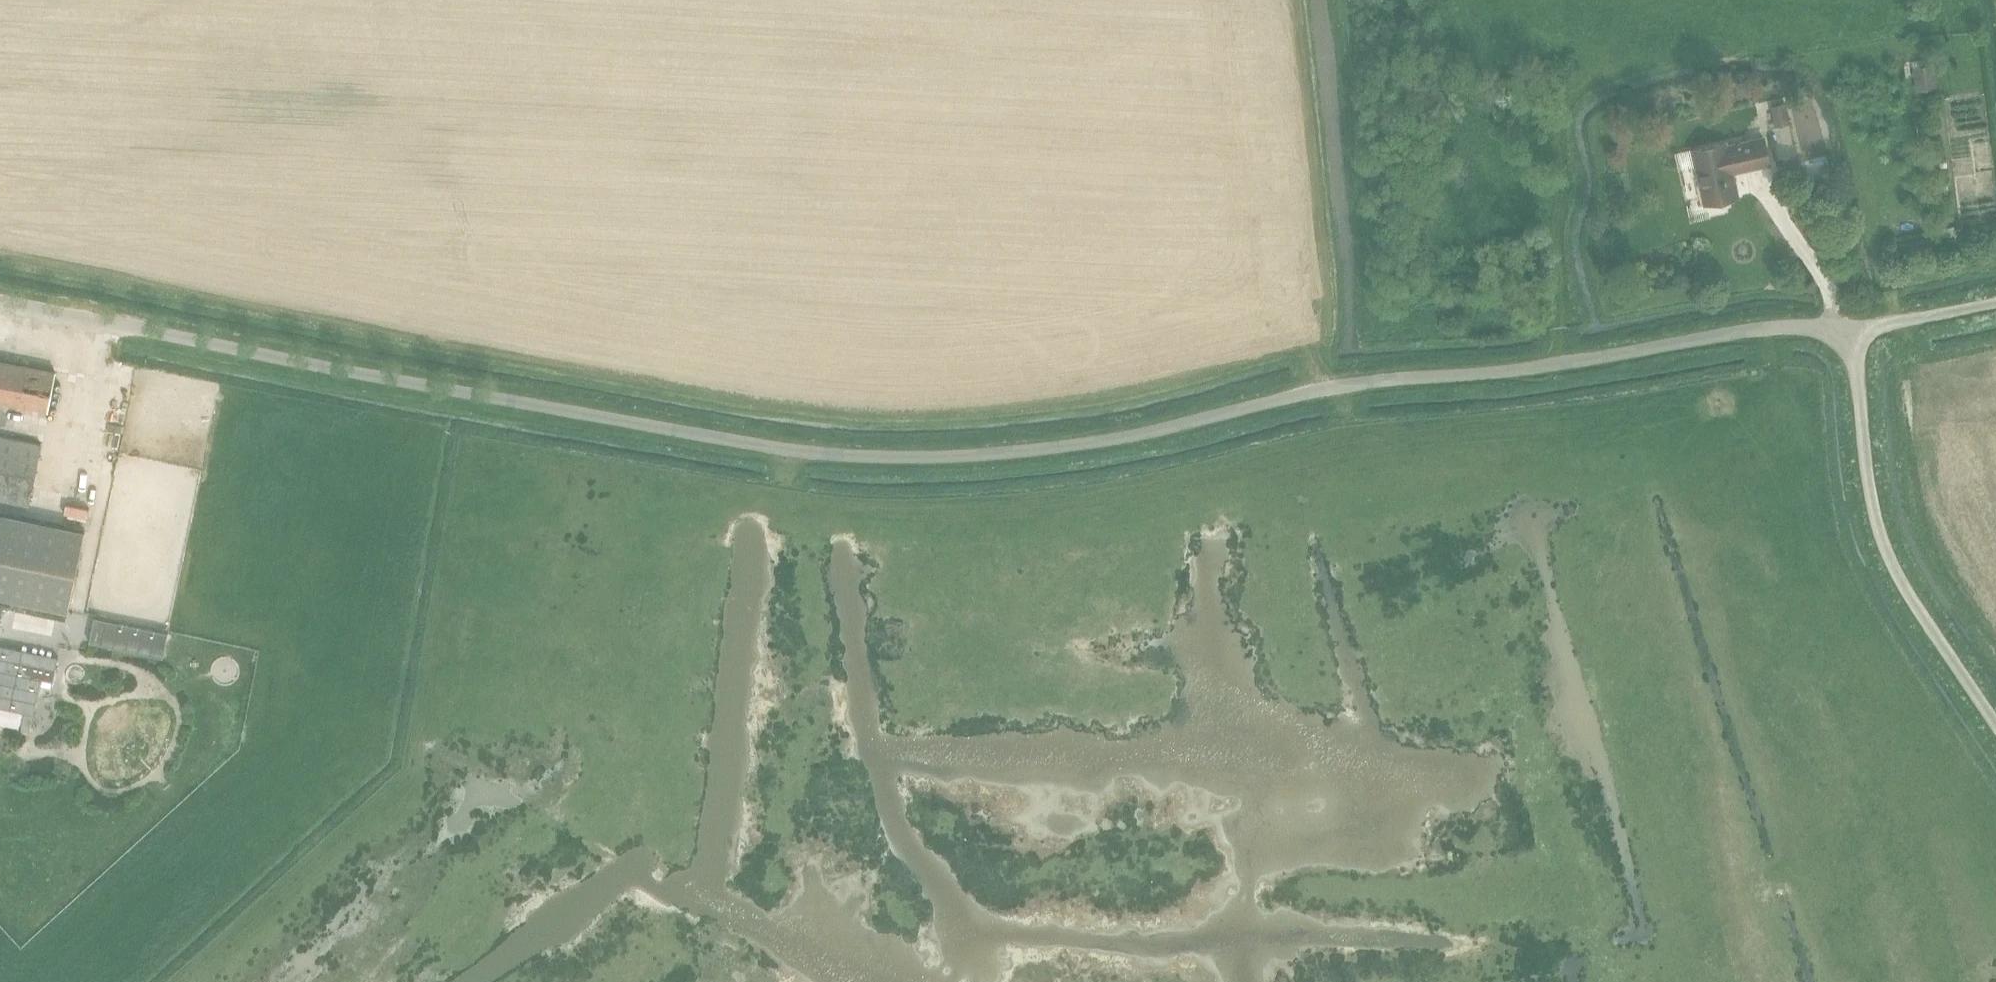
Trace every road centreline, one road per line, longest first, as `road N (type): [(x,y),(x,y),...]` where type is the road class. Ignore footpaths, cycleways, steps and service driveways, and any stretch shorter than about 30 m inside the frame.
road 1 (unclassified): [(1995,714),(1898,562),(1866,486),(1855,327),(1744,333),(1554,365),(1351,385),(1162,429),(951,460),(717,439),(0,305)]
road 2 (track): [(1855,327),(1995,299)]

